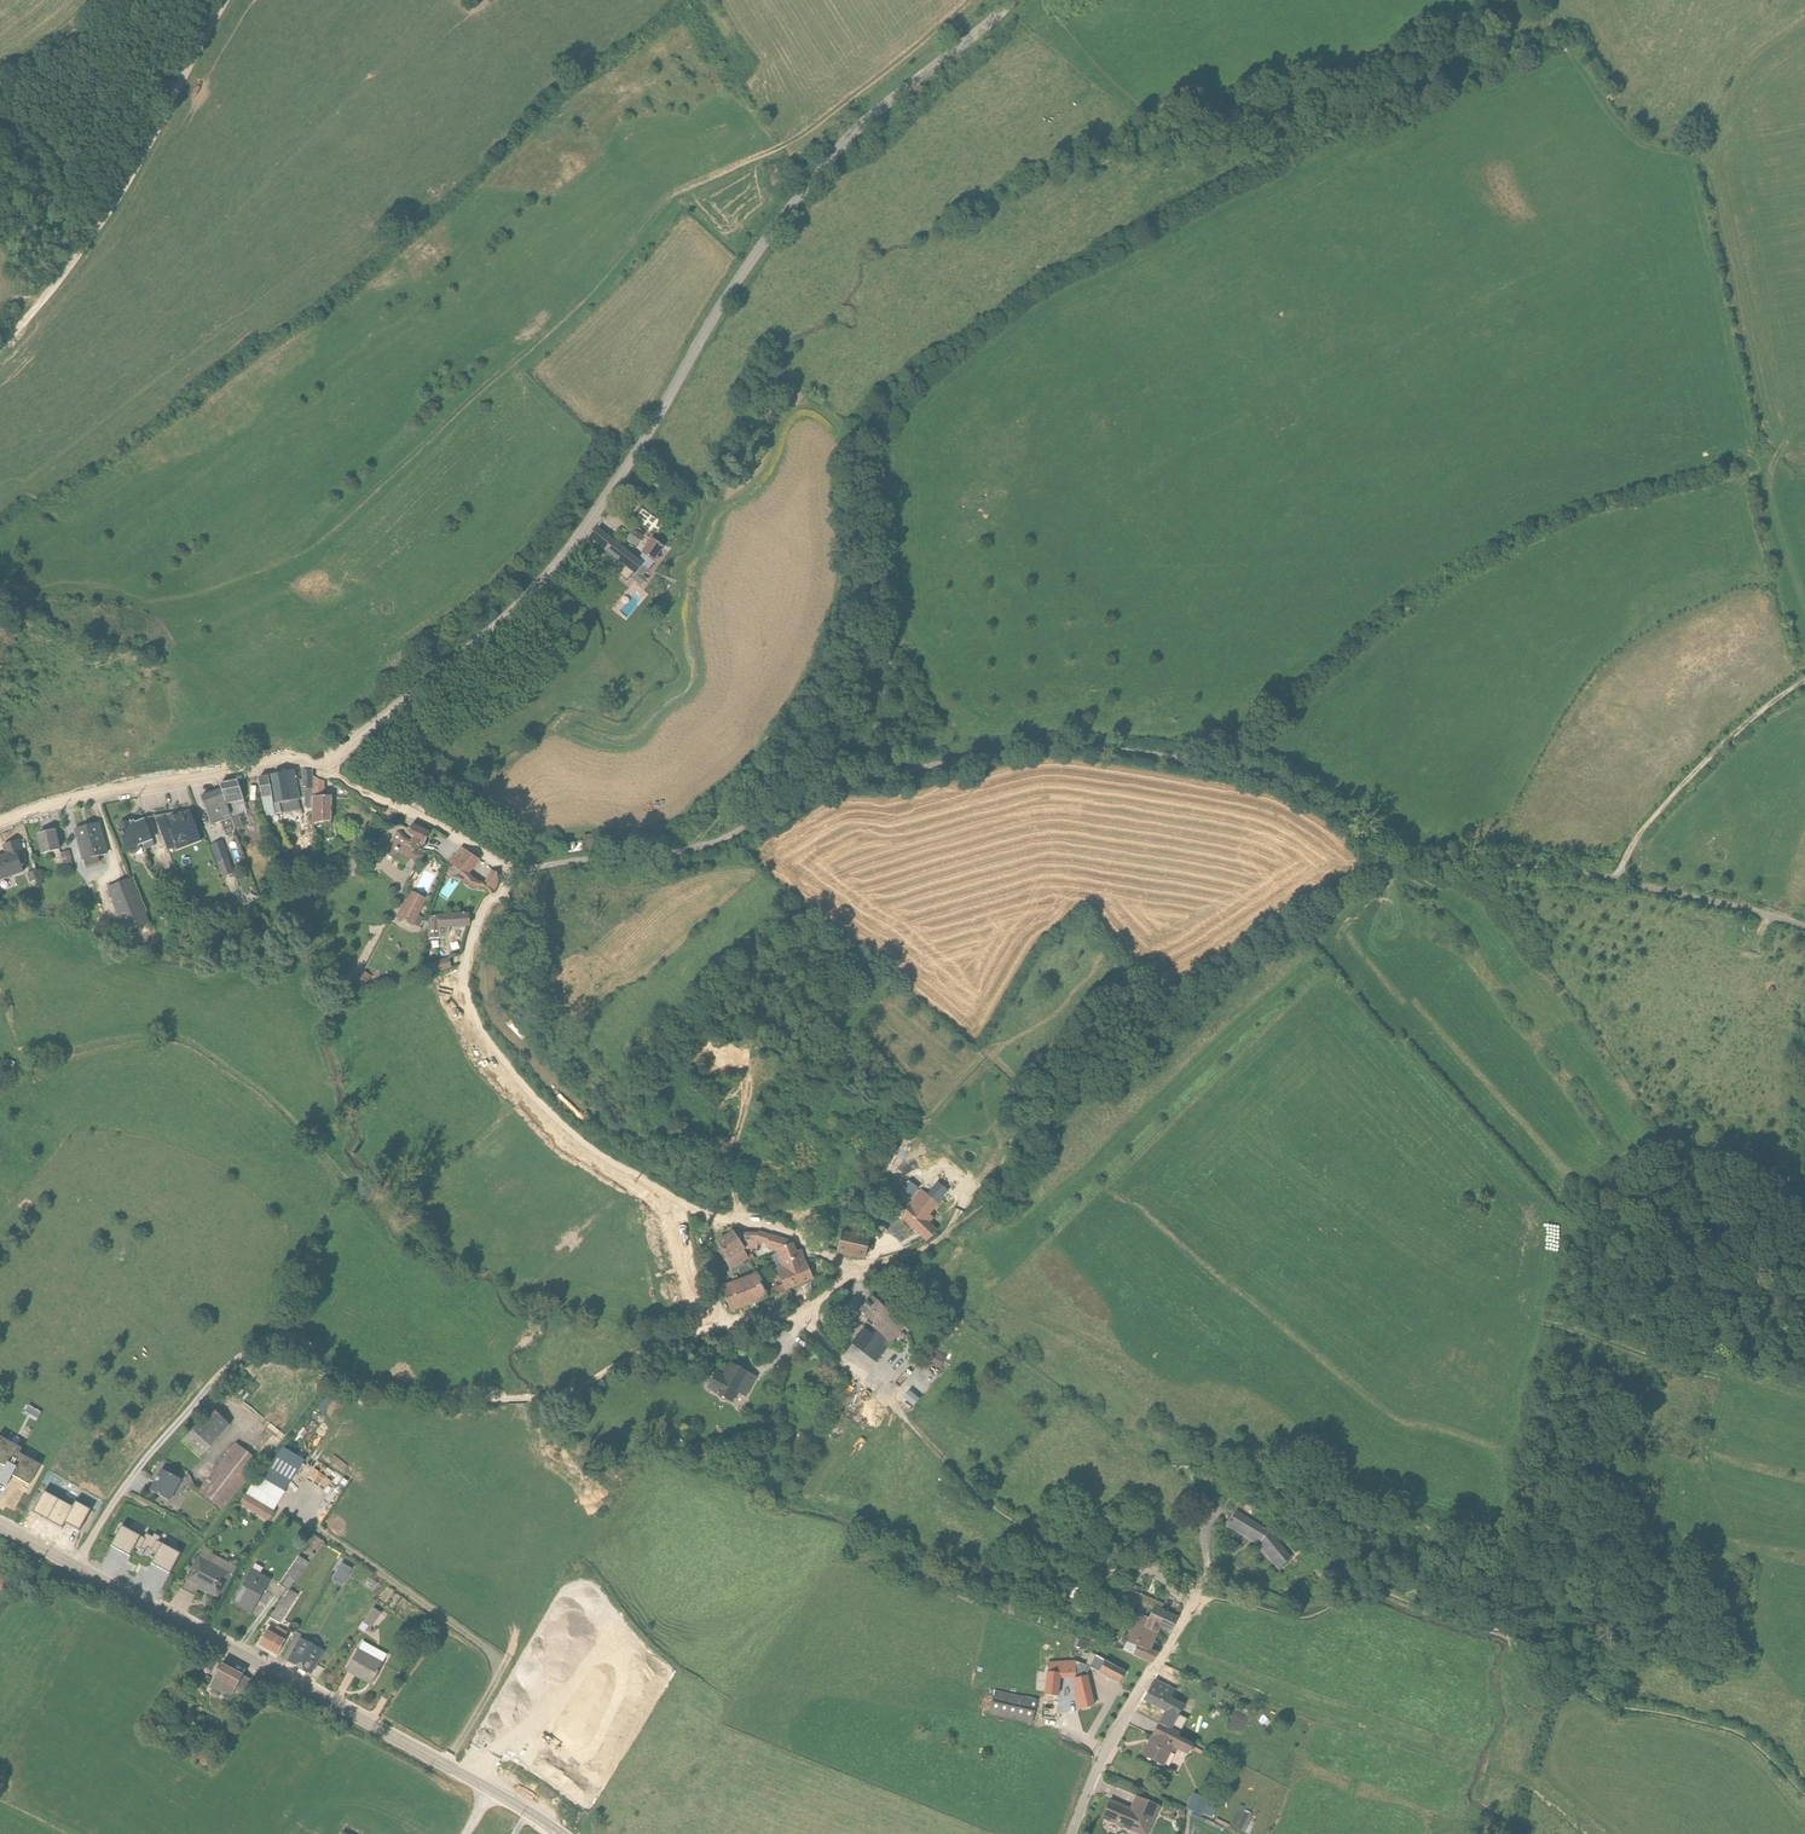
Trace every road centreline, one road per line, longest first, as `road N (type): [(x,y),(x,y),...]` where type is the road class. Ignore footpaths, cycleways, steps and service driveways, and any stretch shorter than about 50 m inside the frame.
road 1 (unclassified): [(510,853),(699,829),(847,762),(1071,729),(1272,763),(1317,786),(1398,852),(1614,871),(1804,921)]
road 2 (unclassified): [(992,0),(859,108),(798,177),(712,303),(639,431),(556,545),(487,613),(315,746)]
road 3 (track): [(133,1475),(238,1356),(263,1342),(282,1341),(394,1389),(531,1399),(567,1396),(625,1362),(733,1322),(796,1318)]
road 4 (unclassified): [(851,1268),(778,1231),(713,1219),(625,1169),(564,1126),(500,1060),(473,1016),(465,958),(510,853)]
road 5 (track): [(719,151),(686,166),(541,321),(301,536)]
road 6 (tertiary): [(75,1566),(560,1833)]
road 7 (track): [(0,334),(86,232),(219,0)]
road 8 (residential): [(315,746),(289,758),(42,805),(0,821)]
road 9 (track): [(1614,871),(1638,825),(1707,750),(1804,673)]
road 10 (unclassified): [(1072,1833),(1105,1752),(1197,1594)]
road 11 (residential): [(510,853),(408,790),(336,765),(315,746)]
road 12 (track): [(904,1419),(796,1318)]
road 13 (track): [(830,94),(944,0)]
road 14 (track): [(719,151),(830,94)]

